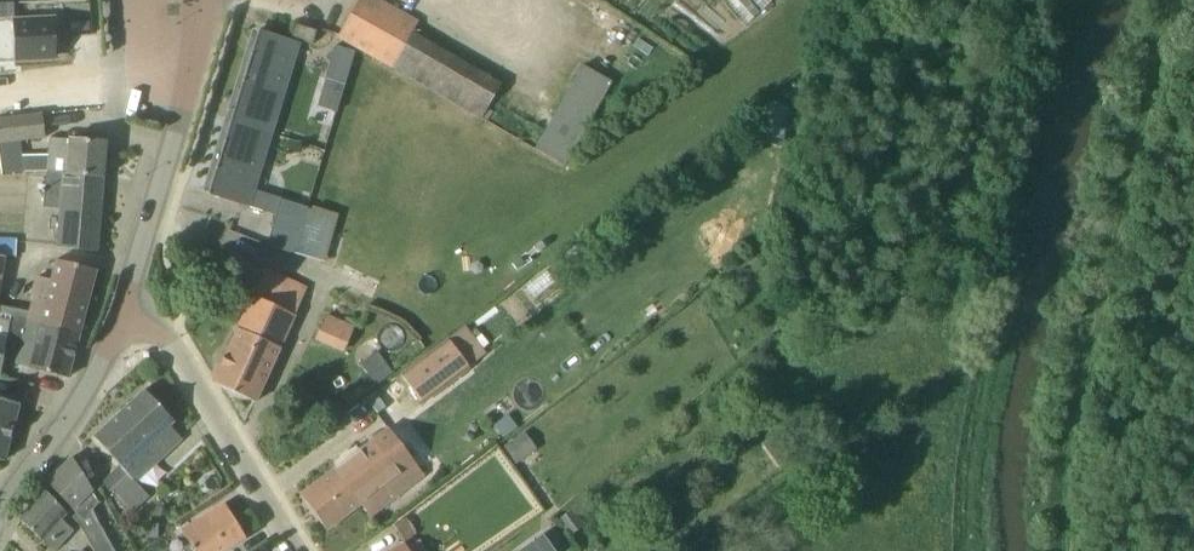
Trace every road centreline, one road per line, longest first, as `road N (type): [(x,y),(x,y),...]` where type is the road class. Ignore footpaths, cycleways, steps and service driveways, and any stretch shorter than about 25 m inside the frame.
road 1 (residential): [(298,550),(163,339),(109,312)]
road 2 (tertiary): [(109,312),(180,79)]
road 3 (tertiary): [(0,488),(72,407),(109,312)]
road 4 (residential): [(0,89),(115,72),(180,79)]

